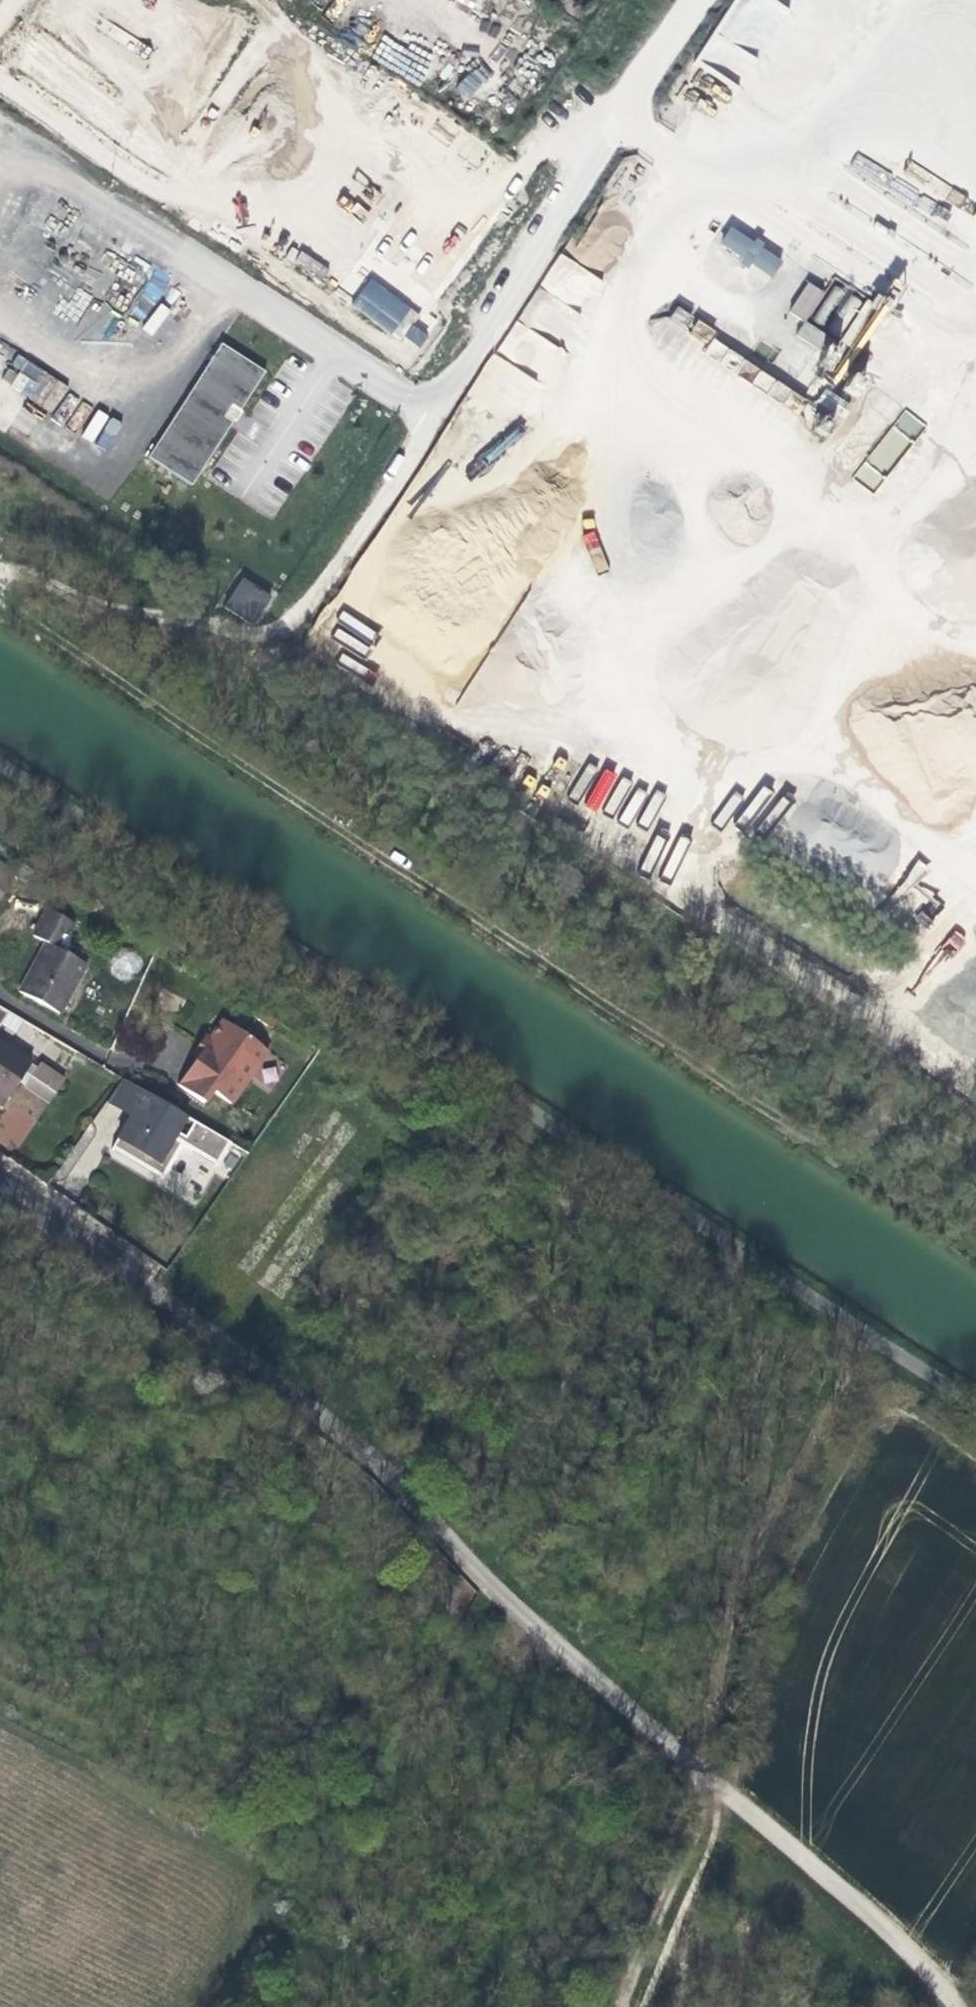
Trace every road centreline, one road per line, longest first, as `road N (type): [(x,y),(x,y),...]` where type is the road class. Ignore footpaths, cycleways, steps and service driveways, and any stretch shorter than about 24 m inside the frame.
road 1 (track): [(956,2006),(861,1899),(712,1785),(460,1559),(373,1462),(137,1275)]
road 2 (track): [(0,575),(141,614),(288,637)]
road 3 (track): [(614,2006),(717,1790)]
road 4 (residential): [(0,1179),(137,1275)]

